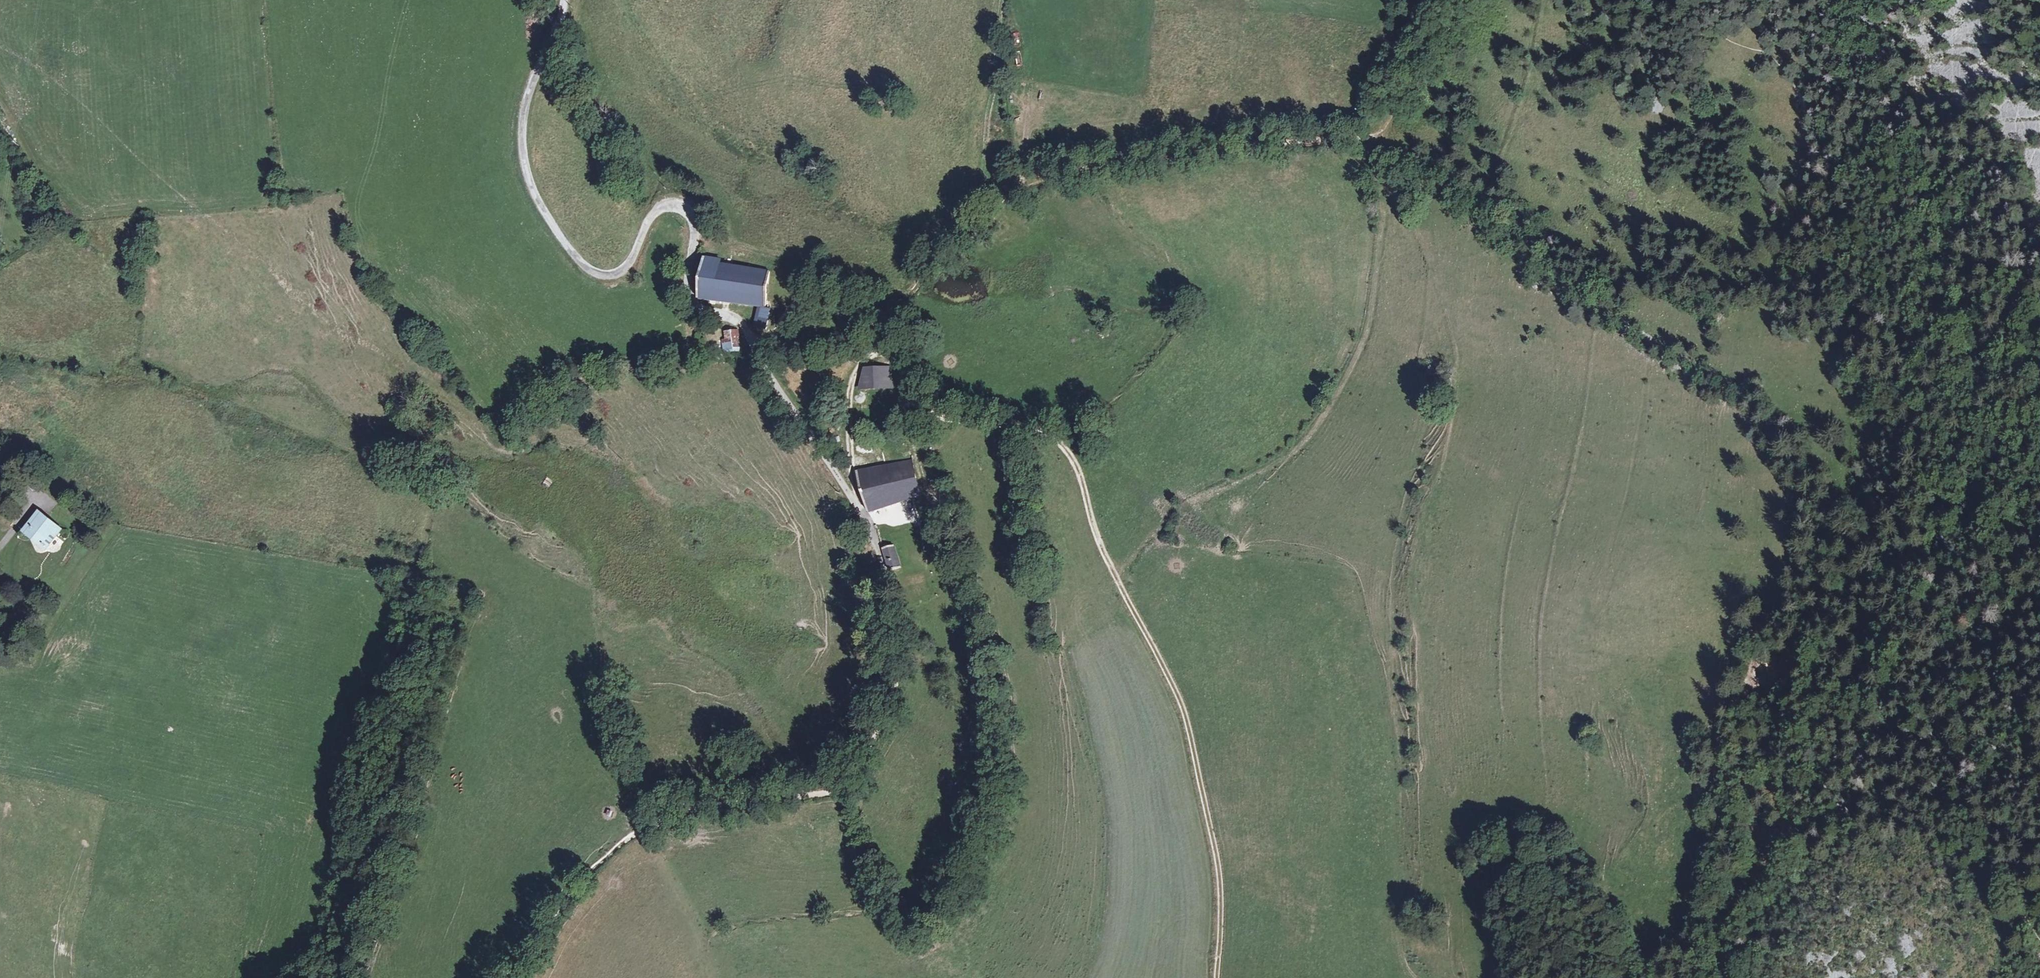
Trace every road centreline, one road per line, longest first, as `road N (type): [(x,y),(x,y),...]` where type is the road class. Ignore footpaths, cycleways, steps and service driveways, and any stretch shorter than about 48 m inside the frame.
road 1 (track): [(860,510),(848,395),(859,363),(878,348),(916,374),(947,419),(1041,431),(1071,456),(1099,539),(1190,726),(1220,870),(1219,977)]
road 2 (residential): [(566,0),(526,101),(522,134),(525,174),(542,209),(583,267),(598,275),(627,266),(659,207),(685,209),(694,223),(687,277),(693,301),(738,321),(860,510)]
road 3 (track): [(860,510),(911,650),(904,701),(879,744),(846,784),(821,794),(706,807),(631,838),(560,911),(526,977)]
road 4 (track): [(753,341),(774,336),(812,298),(874,312),(898,307),(956,245),(990,227),(1025,183)]
road 5 (track): [(1025,183),(1037,74),(1030,0)]

